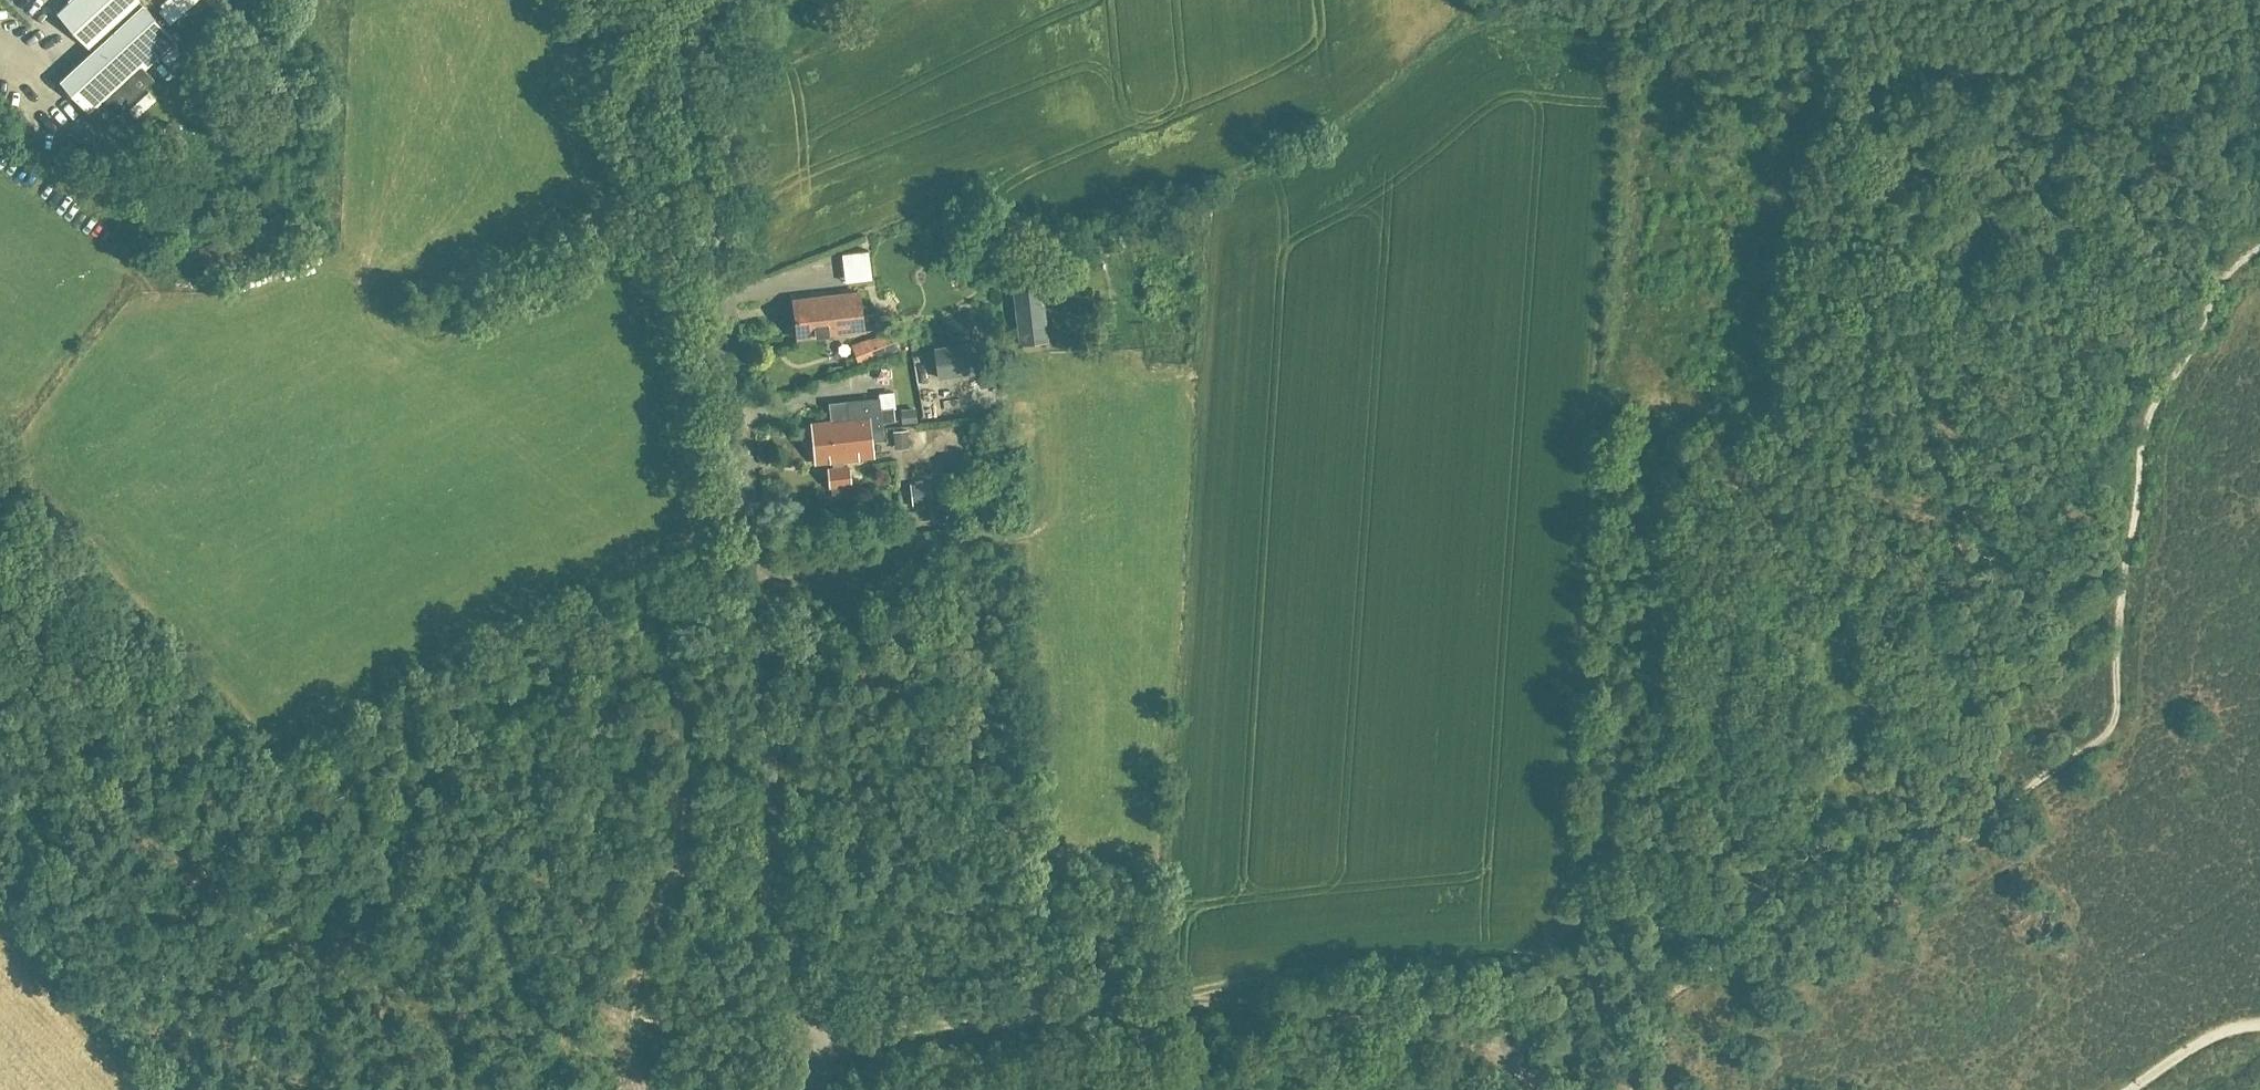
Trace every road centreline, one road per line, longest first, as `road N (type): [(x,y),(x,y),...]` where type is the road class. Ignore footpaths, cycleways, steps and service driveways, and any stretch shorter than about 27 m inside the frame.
road 1 (unclassified): [(814,1089),(674,0)]

